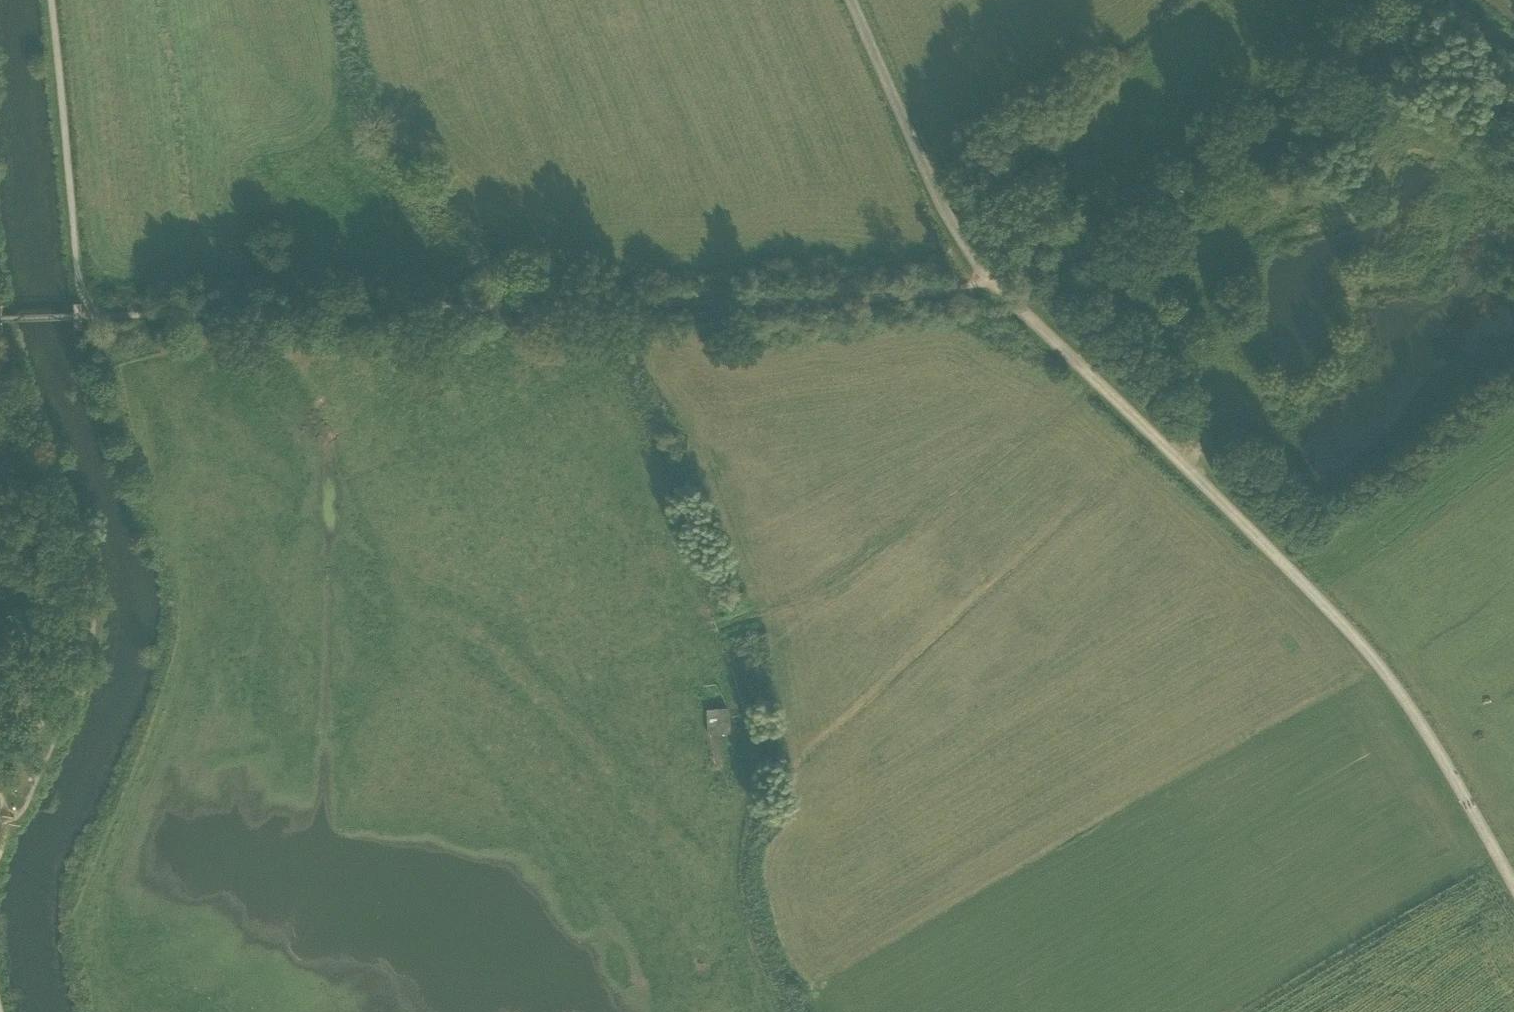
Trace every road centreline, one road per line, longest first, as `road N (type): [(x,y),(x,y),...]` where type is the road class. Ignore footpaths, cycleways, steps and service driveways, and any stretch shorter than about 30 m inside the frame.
road 1 (unclassified): [(991,280),(1290,569),(1384,673),(1513,887)]
road 2 (residential): [(850,0),(935,191),(991,280)]

